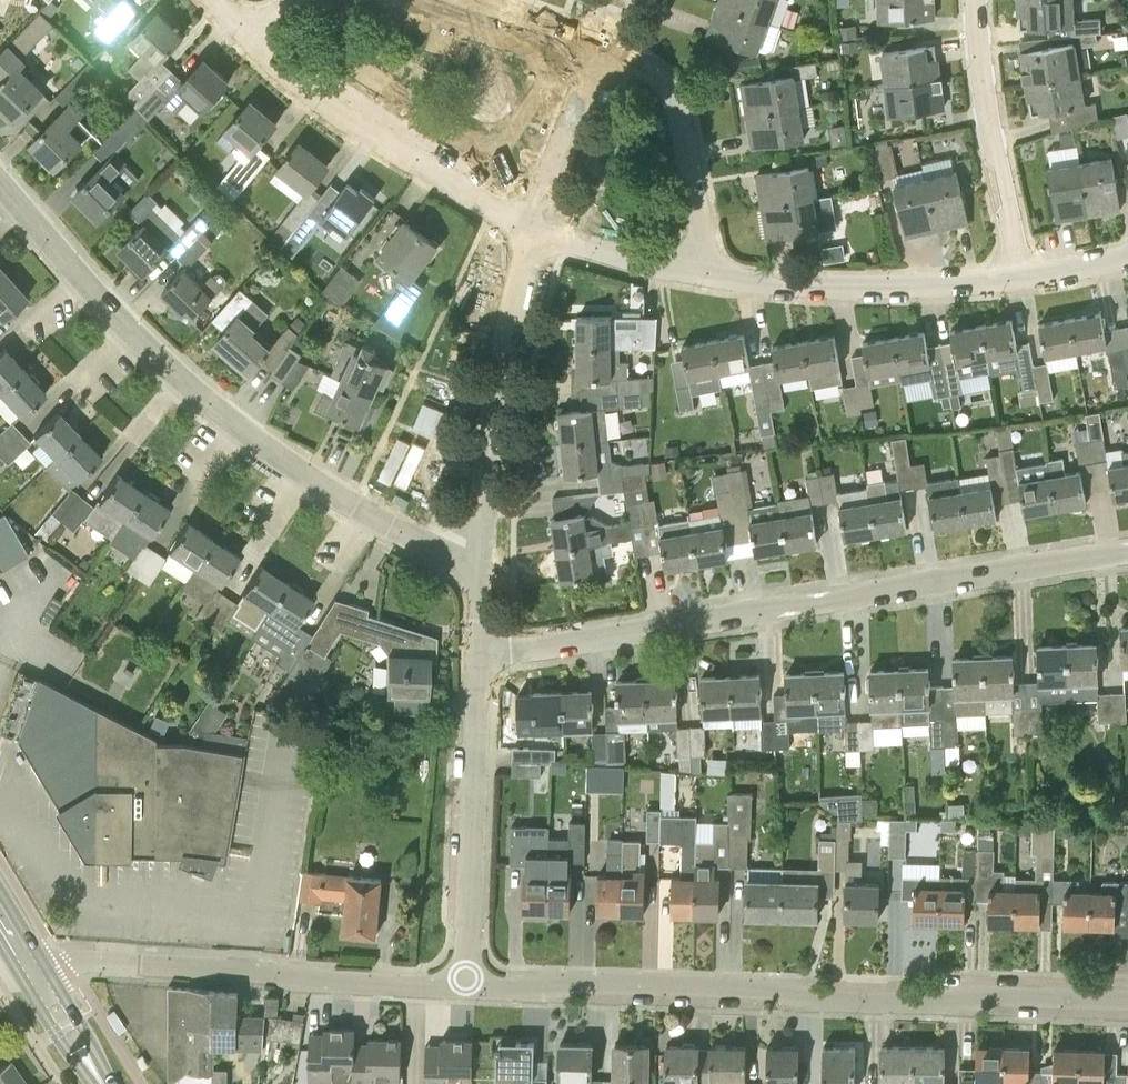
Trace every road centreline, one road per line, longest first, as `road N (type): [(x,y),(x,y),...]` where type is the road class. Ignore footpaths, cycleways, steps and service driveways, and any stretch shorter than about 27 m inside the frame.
road 1 (tertiary): [(1127,1000),(821,1000),(792,985),(469,986)]
road 2 (residential): [(478,653),(1127,547)]
road 3 (residential): [(480,565),(347,497),(194,389),(0,182)]
road 4 (tertiary): [(469,986),(45,964)]
road 5 (residential): [(525,237),(337,114),(246,40)]
road 6 (residential): [(469,986),(478,653)]
road 7 (residential): [(480,565),(504,311),(525,237)]
road 8 (residential): [(1020,275),(813,288),(698,275)]
road 9 (residential): [(1020,275),(990,147),(972,0)]
road 10 (residential): [(698,275),(675,112),(665,93),(596,39)]
road 11 (residential): [(525,237),(596,39)]
road 12 (residential): [(698,275),(616,266),(525,237)]
road 13 (primary): [(107,1083),(45,964)]
road 14 (primary): [(22,977),(95,1083)]
road 15 (residential): [(477,0),(596,39)]

